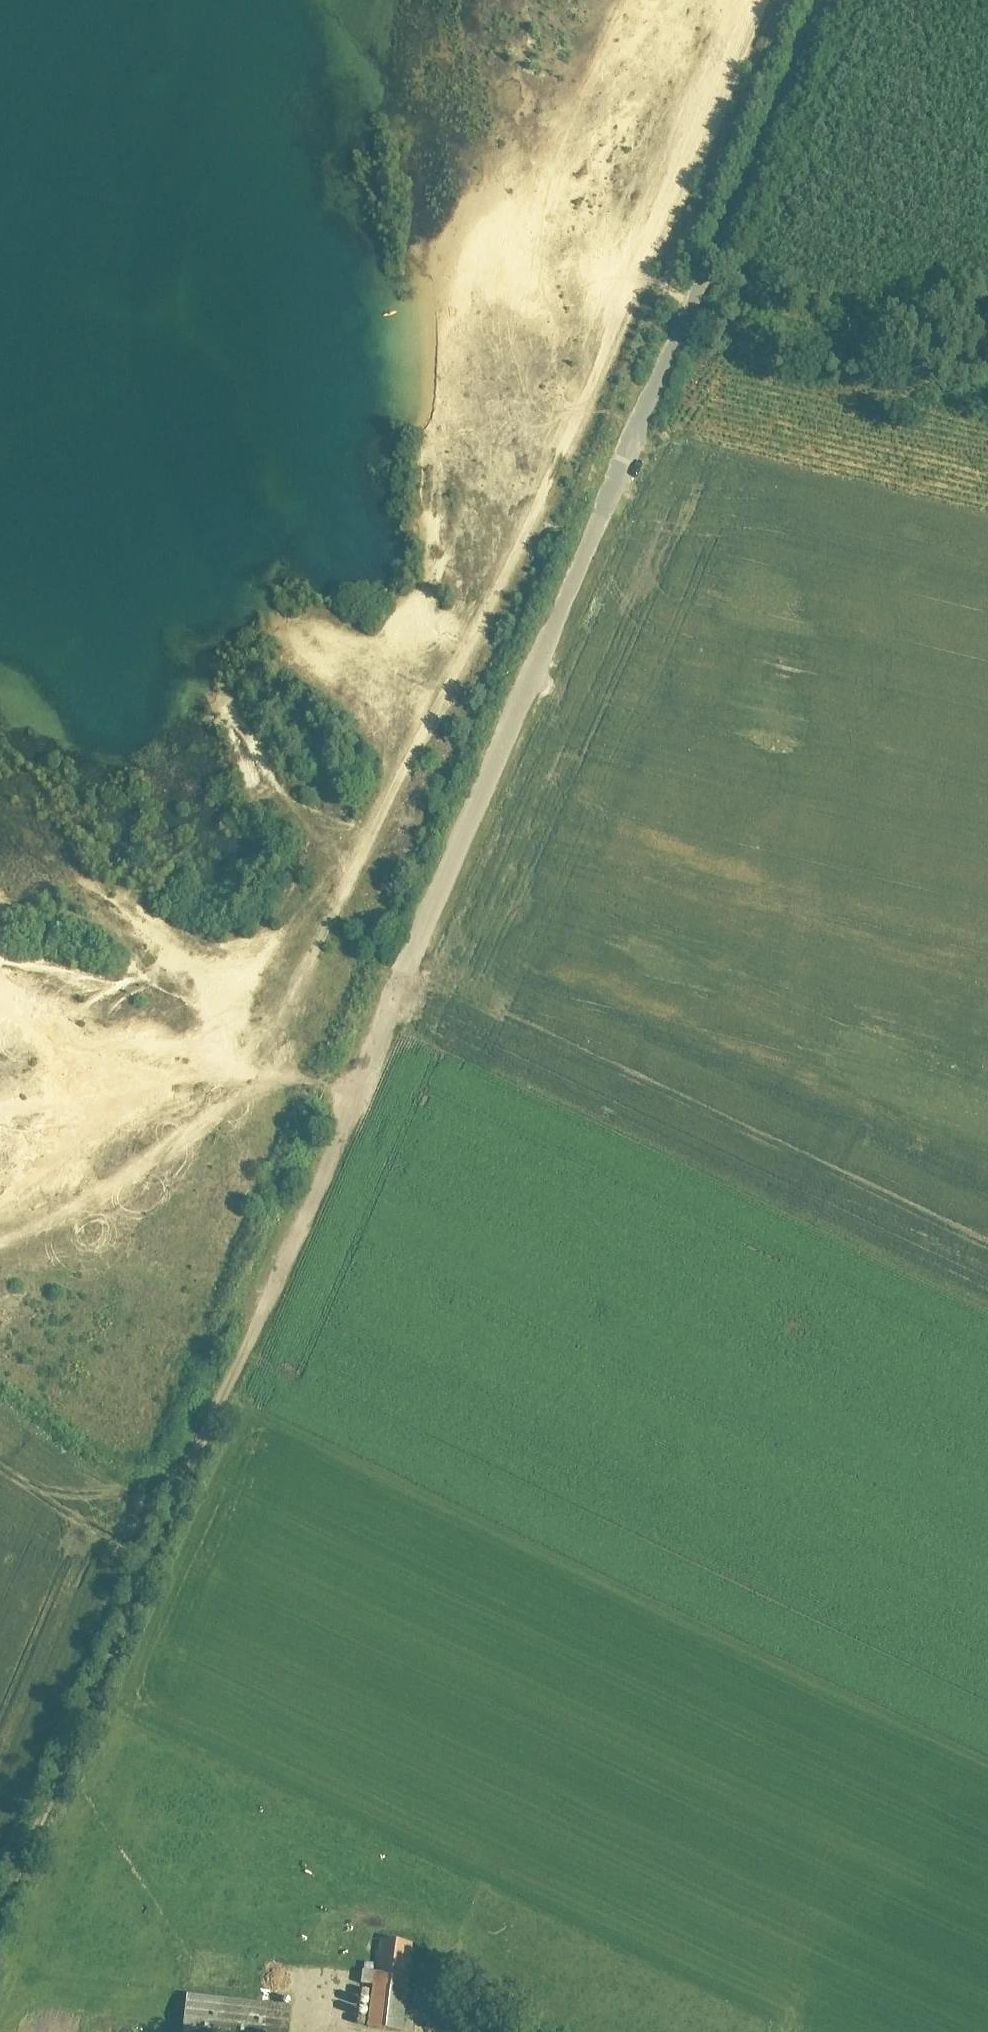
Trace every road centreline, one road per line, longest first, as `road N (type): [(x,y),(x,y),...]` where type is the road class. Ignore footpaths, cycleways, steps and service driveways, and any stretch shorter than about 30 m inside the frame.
road 1 (track): [(0,1921),(827,0)]

